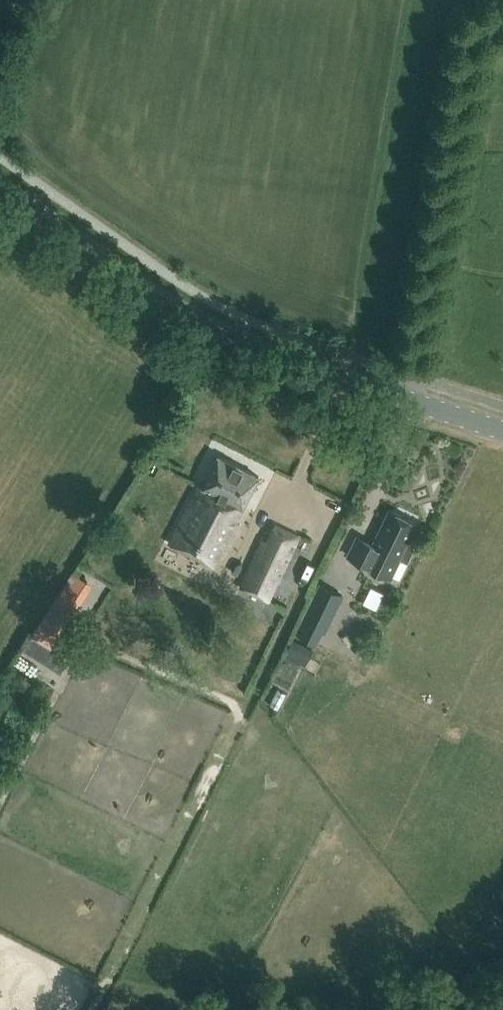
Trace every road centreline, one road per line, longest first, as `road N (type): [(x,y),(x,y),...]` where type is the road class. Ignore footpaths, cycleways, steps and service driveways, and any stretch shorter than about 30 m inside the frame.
road 1 (tertiary): [(502,429),(213,335),(0,189)]
road 2 (track): [(414,365),(471,39),(502,16)]

